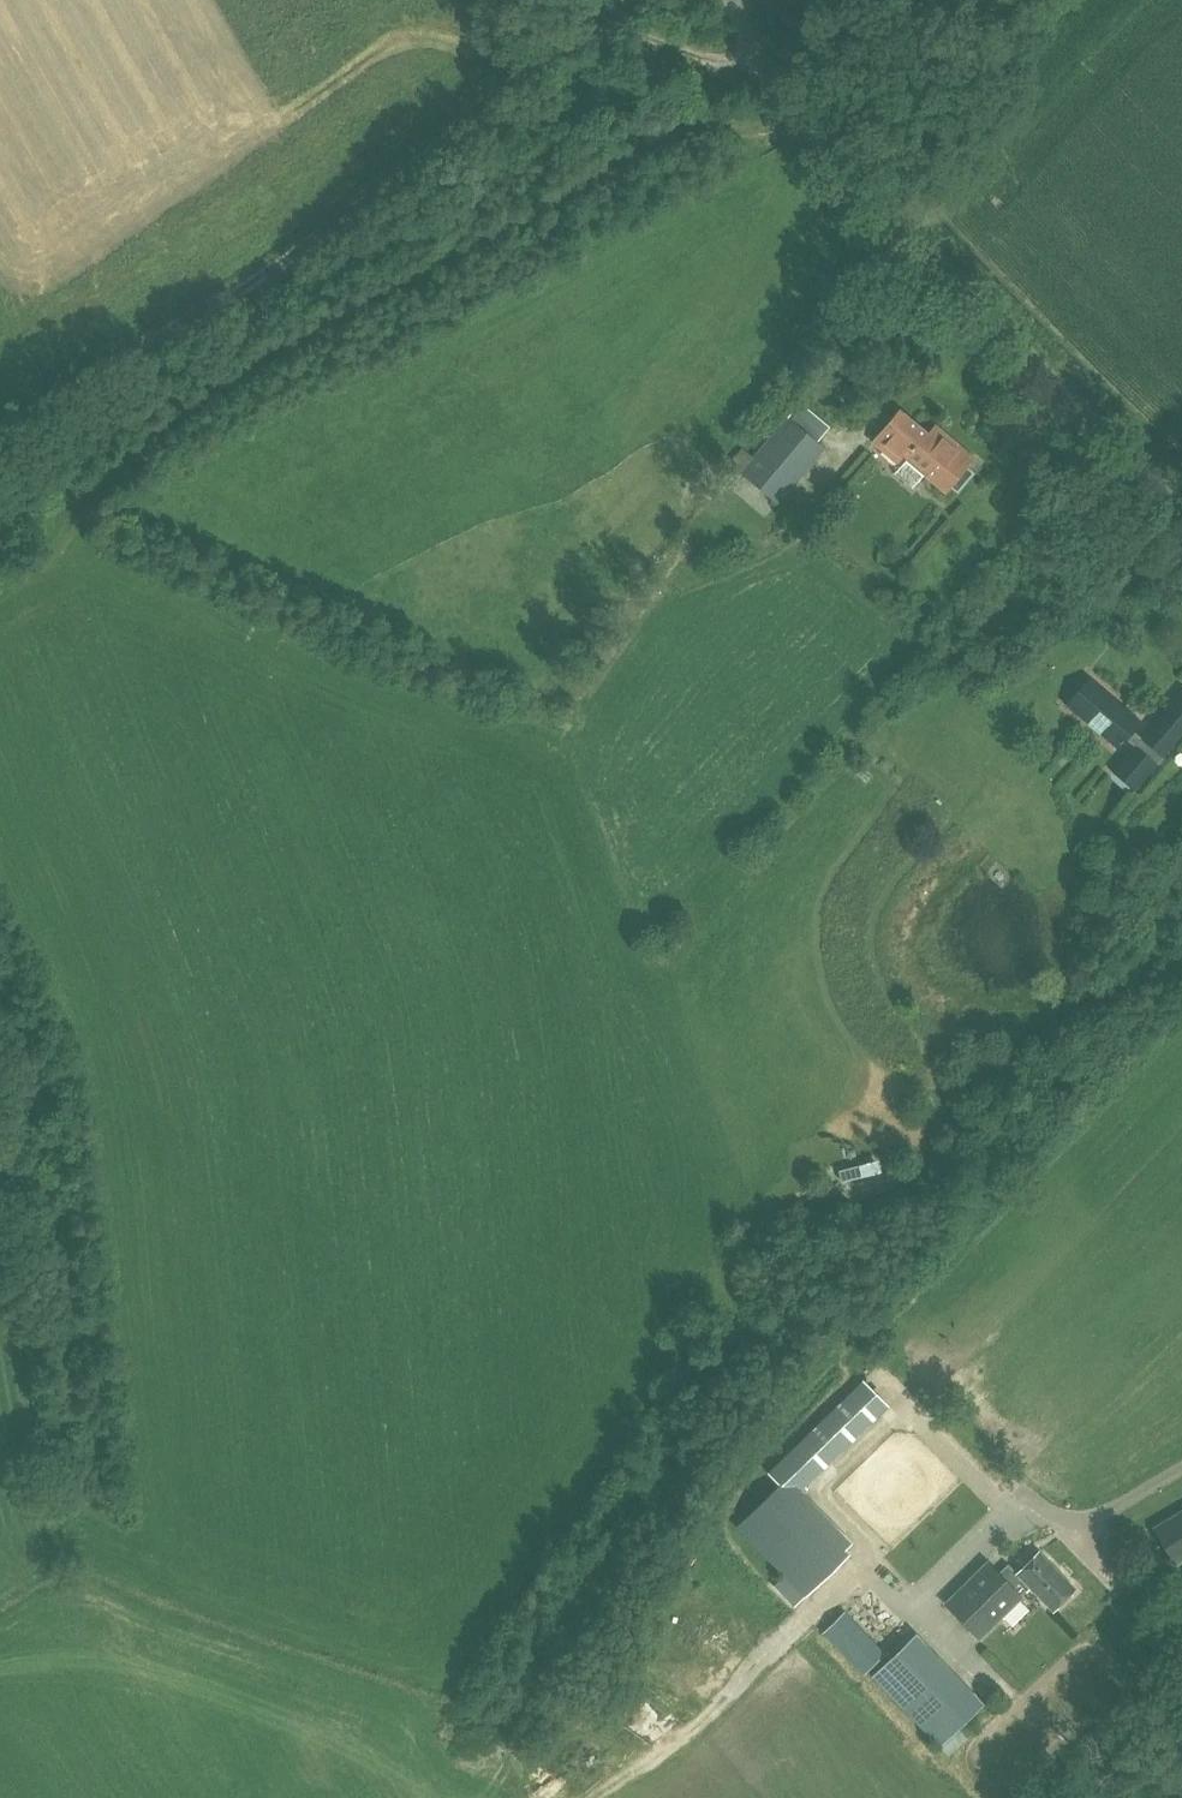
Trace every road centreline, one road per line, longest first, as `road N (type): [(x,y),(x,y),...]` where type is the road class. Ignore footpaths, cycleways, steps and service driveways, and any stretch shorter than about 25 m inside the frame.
road 1 (track): [(0,440),(542,61),(574,21),(772,77)]
road 2 (track): [(794,106),(767,126),(709,120),(563,178),(110,463)]
road 3 (unclassified): [(1181,506),(1121,453),(794,106),(772,77),(735,0)]

